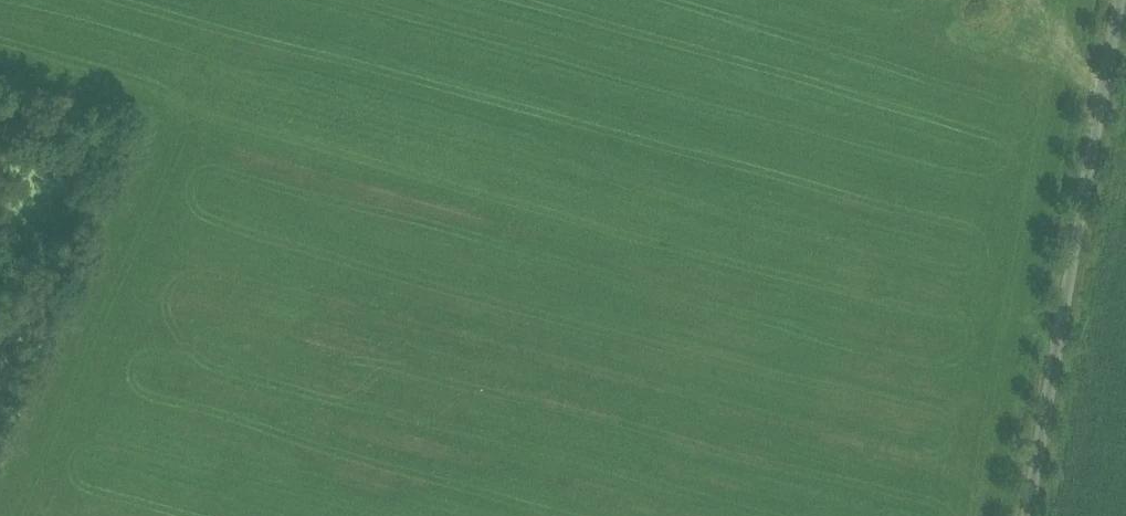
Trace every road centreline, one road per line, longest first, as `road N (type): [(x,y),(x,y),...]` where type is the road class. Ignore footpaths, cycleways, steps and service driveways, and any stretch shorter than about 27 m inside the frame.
road 1 (unclassified): [(1026,515),(1119,0)]

